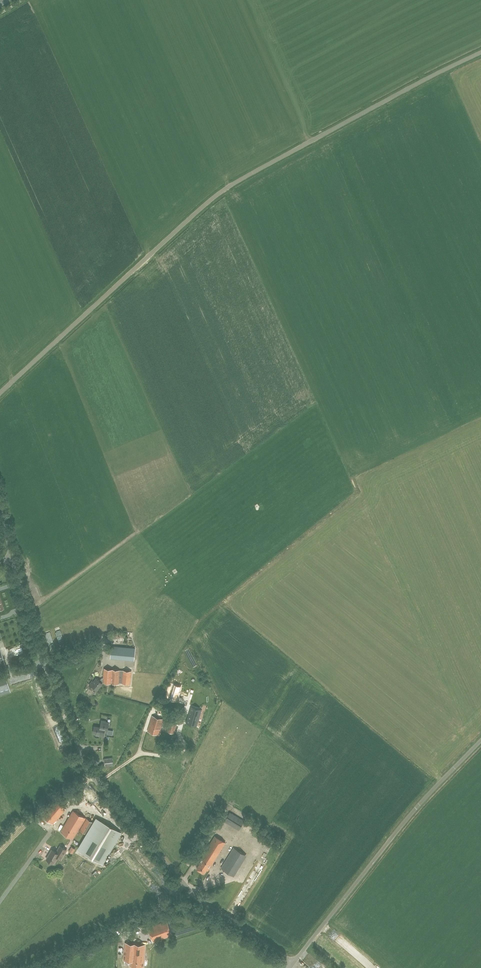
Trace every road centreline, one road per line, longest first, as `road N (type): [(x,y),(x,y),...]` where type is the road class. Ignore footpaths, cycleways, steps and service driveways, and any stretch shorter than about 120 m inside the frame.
road 1 (unclassified): [(0,393),(228,187),(480,52)]
road 2 (unclassified): [(183,883),(89,772),(33,636),(12,560)]
road 3 (unclassified): [(292,963),(415,808),(480,740)]
road 4 (residential): [(28,967),(173,902)]
road 5 (unclassified): [(292,963),(192,893)]

